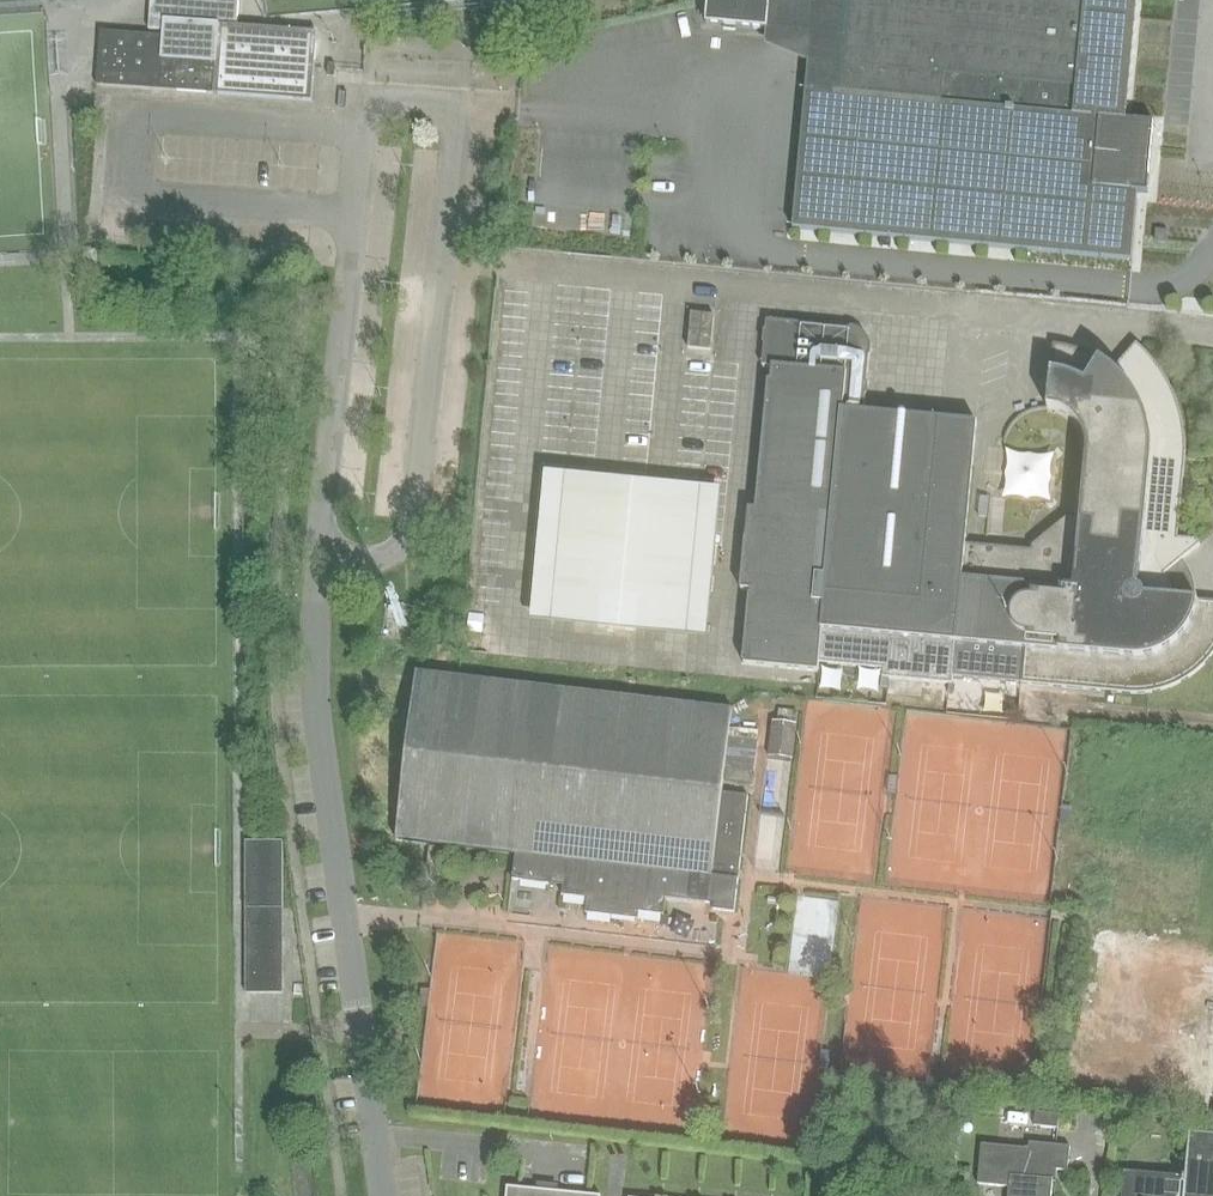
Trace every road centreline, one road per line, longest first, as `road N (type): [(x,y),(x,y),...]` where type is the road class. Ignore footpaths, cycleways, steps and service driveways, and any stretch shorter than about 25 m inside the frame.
road 1 (unclassified): [(383,1195),(322,759),(316,613)]

